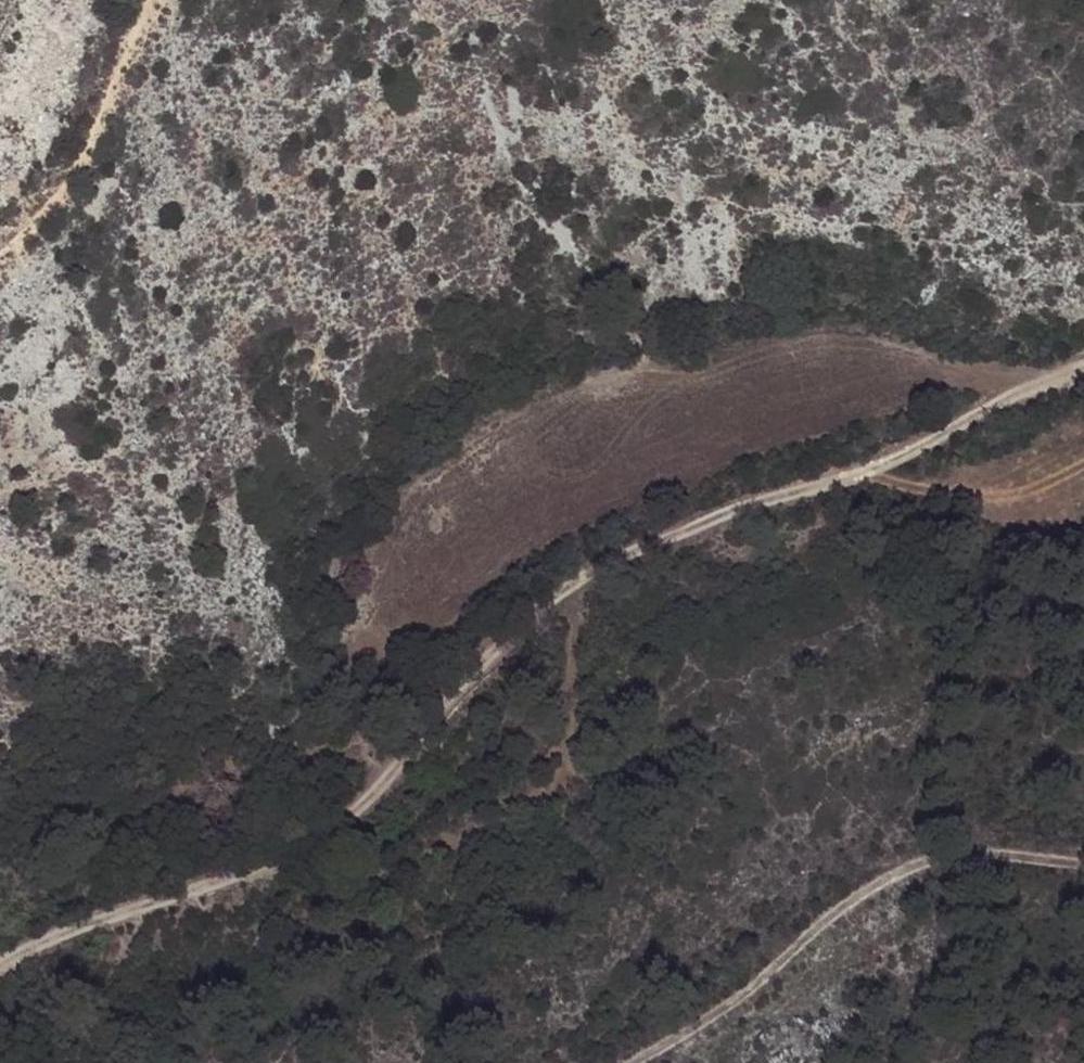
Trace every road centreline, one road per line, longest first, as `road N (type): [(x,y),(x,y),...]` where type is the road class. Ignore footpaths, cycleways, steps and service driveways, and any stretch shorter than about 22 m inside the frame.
road 1 (track): [(1083,363),(896,459),(780,492),(654,541),(565,588),(435,709),(415,780),(370,823),(284,861),(33,941),(0,961)]
road 2 (track): [(1083,866),(979,854),(931,863),(867,890),(733,996),(632,1062)]

